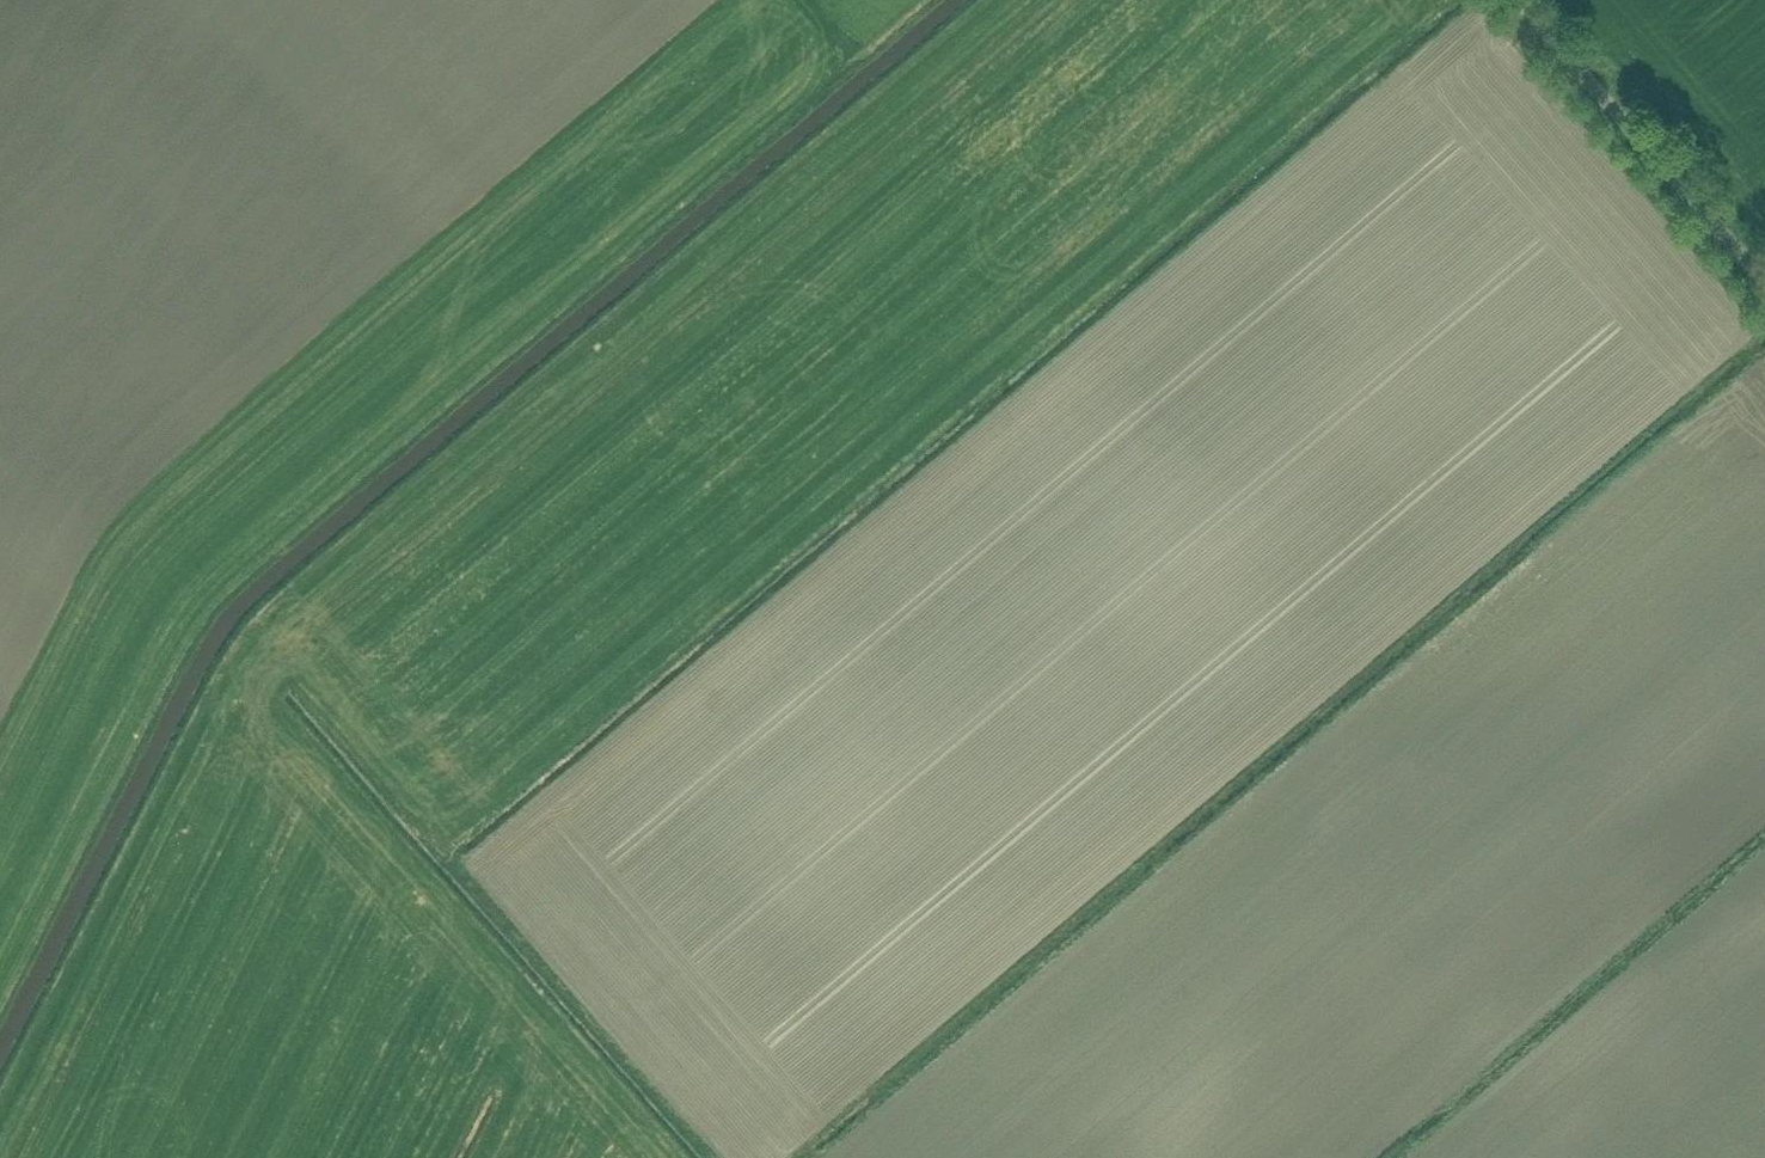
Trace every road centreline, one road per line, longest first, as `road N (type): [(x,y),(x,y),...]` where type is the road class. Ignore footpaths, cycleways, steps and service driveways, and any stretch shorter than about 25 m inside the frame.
road 1 (unclassified): [(1764,283),(1515,0)]

